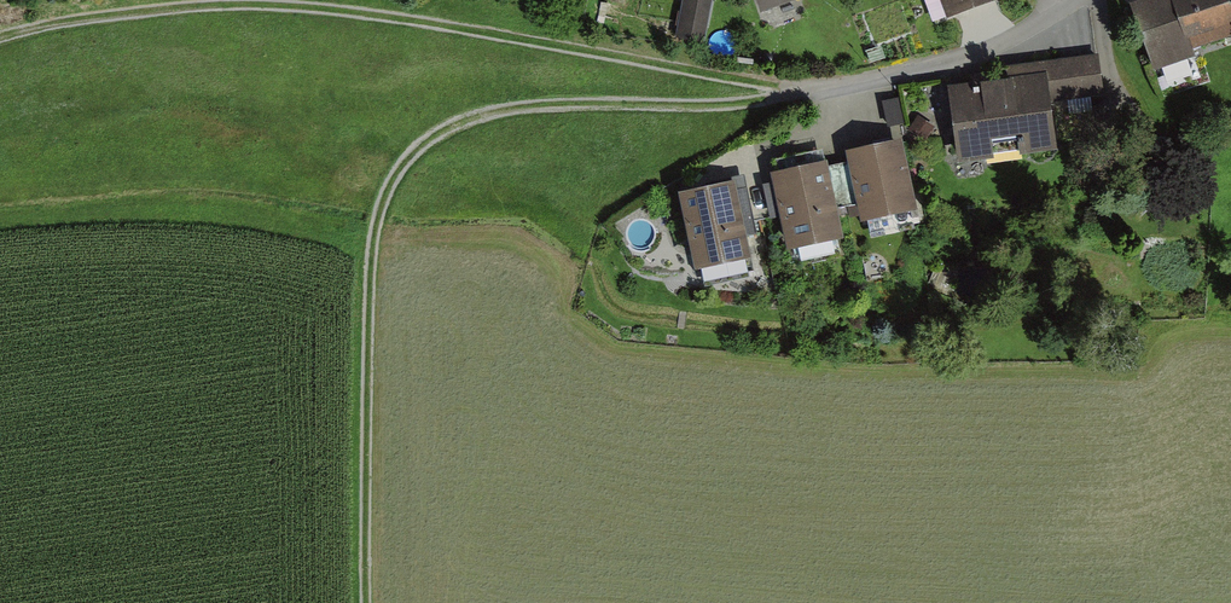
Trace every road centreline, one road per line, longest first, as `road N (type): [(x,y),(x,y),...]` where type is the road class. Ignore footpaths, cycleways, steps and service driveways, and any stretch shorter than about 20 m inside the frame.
road 1 (track): [(0,44),(372,8),(803,91),(995,47),(1061,0)]
road 2 (track): [(365,602),(362,448),(387,199),(453,125),(734,104),(803,91)]

